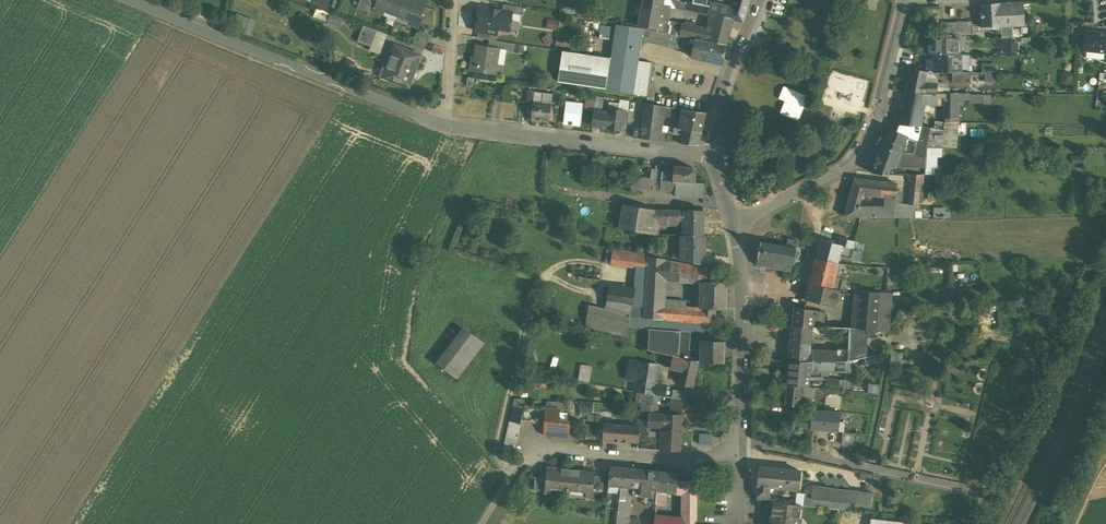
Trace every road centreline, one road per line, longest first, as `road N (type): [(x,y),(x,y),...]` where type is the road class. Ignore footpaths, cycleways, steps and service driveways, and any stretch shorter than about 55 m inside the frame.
road 1 (unclassified): [(443,125),(129,0)]
road 2 (track): [(965,523),(1105,230)]
road 3 (track): [(510,477),(497,446),(534,282),(562,262),(630,271)]
road 4 (residential): [(904,0),(866,146),(822,182),(734,217)]
road 5 (unclassified): [(711,156),(443,125)]
road 6 (residential): [(743,449),(703,458),(541,448),(510,477)]
road 7 (residential): [(734,217),(744,288),(743,449)]
road 8 (track): [(548,137),(547,176),(557,188),(727,200)]
road 9 (residential): [(759,0),(726,84),(711,156)]
road 10 (residential): [(443,125),(451,0)]

